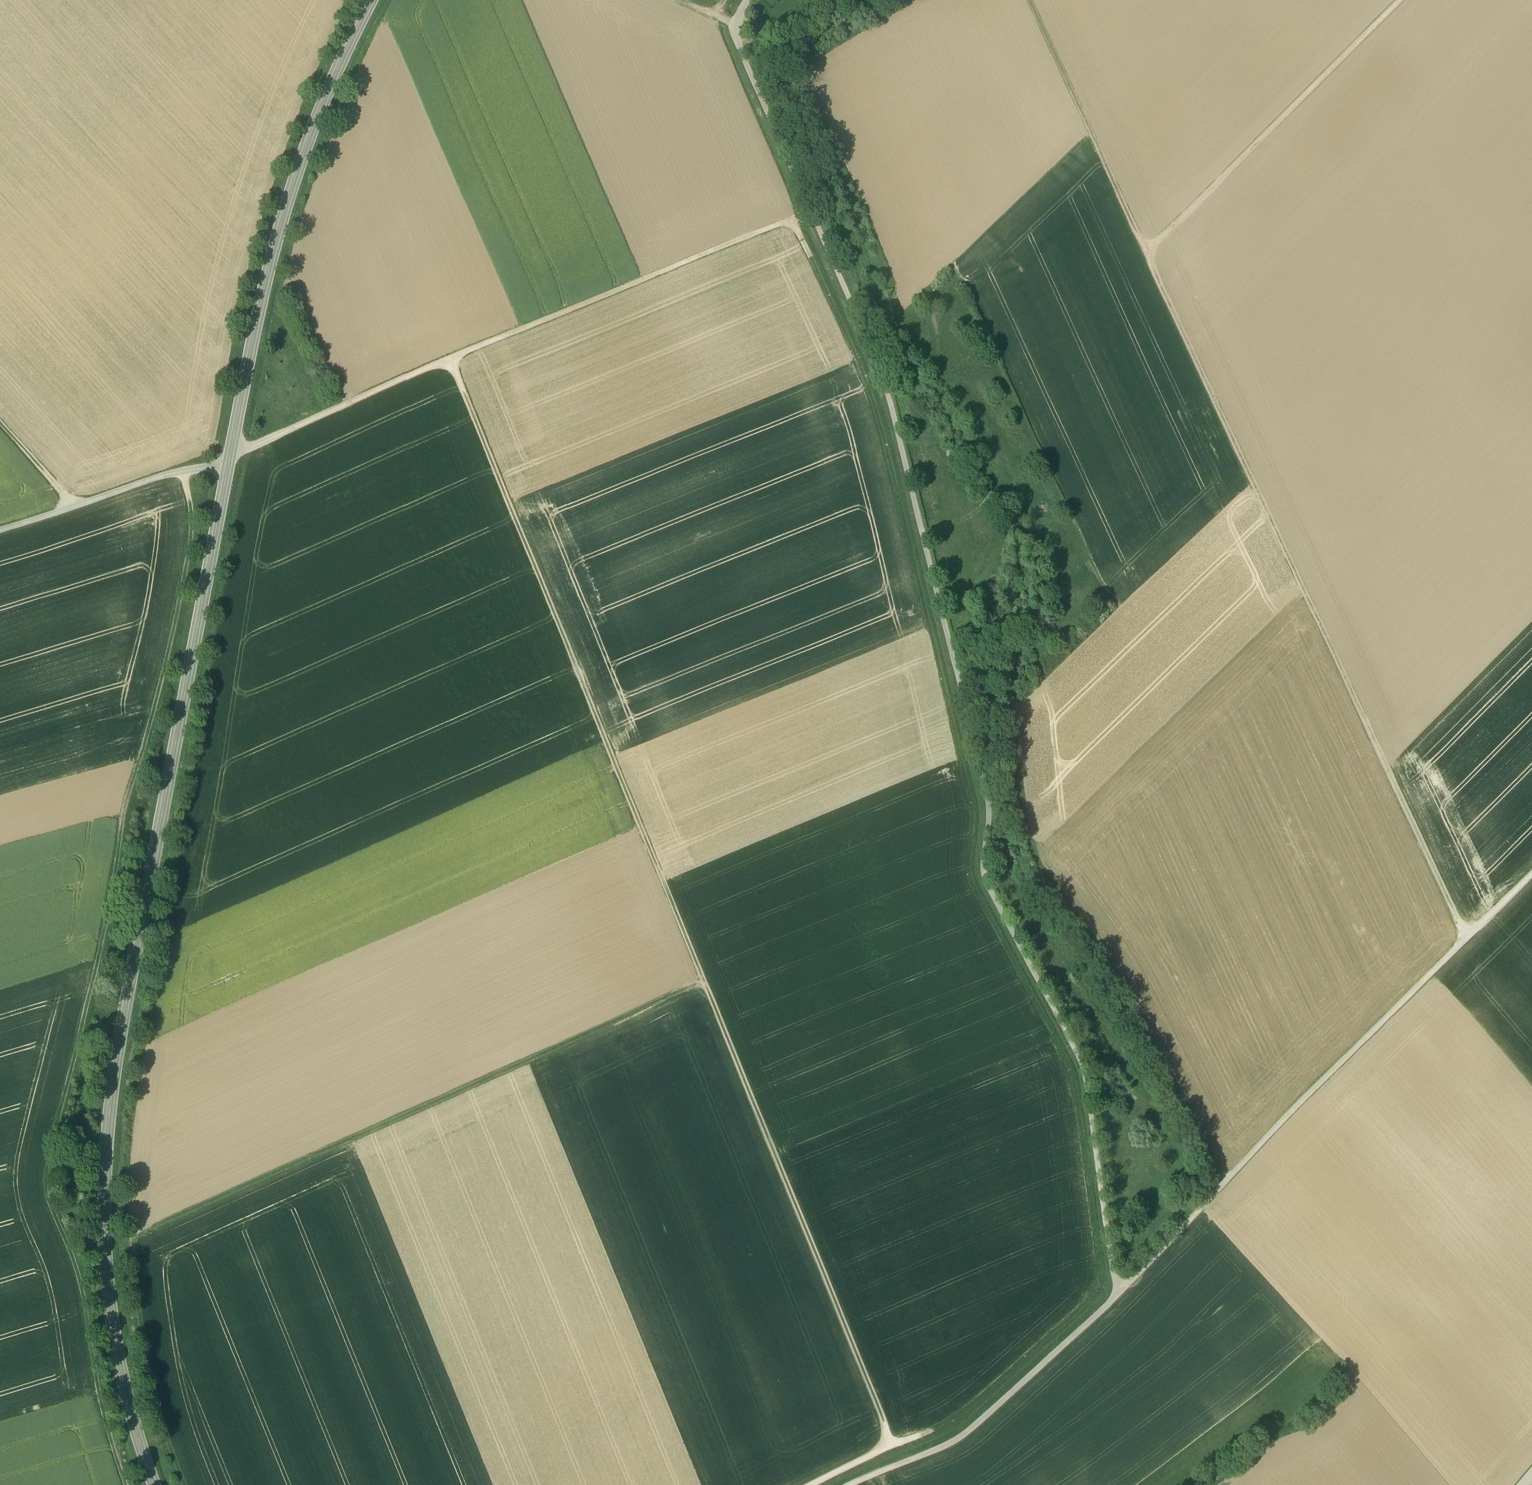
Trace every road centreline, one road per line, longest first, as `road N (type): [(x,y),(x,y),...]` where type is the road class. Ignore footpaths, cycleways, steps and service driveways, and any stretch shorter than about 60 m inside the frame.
road 1 (secondary): [(158,1484),(135,1407),(114,1281),(119,1104),(270,302),(313,155),(383,0)]
road 2 (track): [(819,263),(883,409),(904,494),(973,798),(969,876),(1072,1072),(1098,1272),(1090,1296),(970,1408),(813,1484)]
road 3 (track): [(1123,1287),(1112,1266),(1087,1070),(988,876),(991,800),(898,399),(734,34),(747,0)]
road 4 (track): [(460,366),(894,1445)]
road 5 (track): [(1466,937),(1031,0)]
road 6 (track): [(192,480),(198,551),(131,817),(115,926),(53,1190),(86,1285),(130,1484)]
road 7 (track): [(1531,871),(1045,1366),(964,1437),(851,1484)]
road 8 (track): [(710,987),(141,1241),(161,1403),(188,1484)]
road 9 (track): [(799,227),(239,458)]
road 10 (track): [(1230,1178),(1123,973),(1051,871),(1020,782),(1018,702)]
road 11 (track): [(1146,249),(1397,0)]
road 12 (track): [(192,480),(0,540)]
road 13 (track): [(753,73),(884,0)]
road 14 (track): [(0,421),(84,513)]

